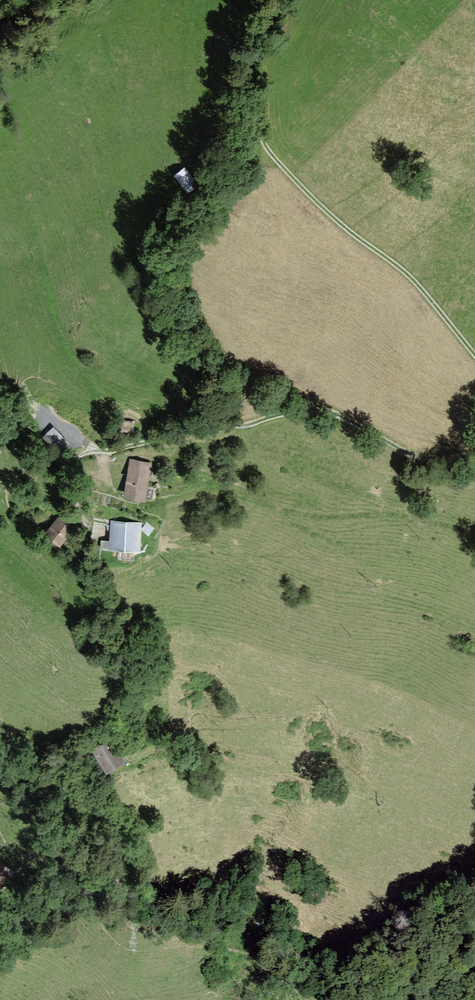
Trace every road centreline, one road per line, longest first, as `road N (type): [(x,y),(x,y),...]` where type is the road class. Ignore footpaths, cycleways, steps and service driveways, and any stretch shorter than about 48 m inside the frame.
road 1 (track): [(260,132),(300,186),(413,279),(474,353)]
road 2 (track): [(474,462),(417,456),(324,411),(244,429),(215,421)]
road 3 (track): [(289,0),(259,49),(249,87),(260,132)]
road 4 (track): [(215,421),(78,456)]

